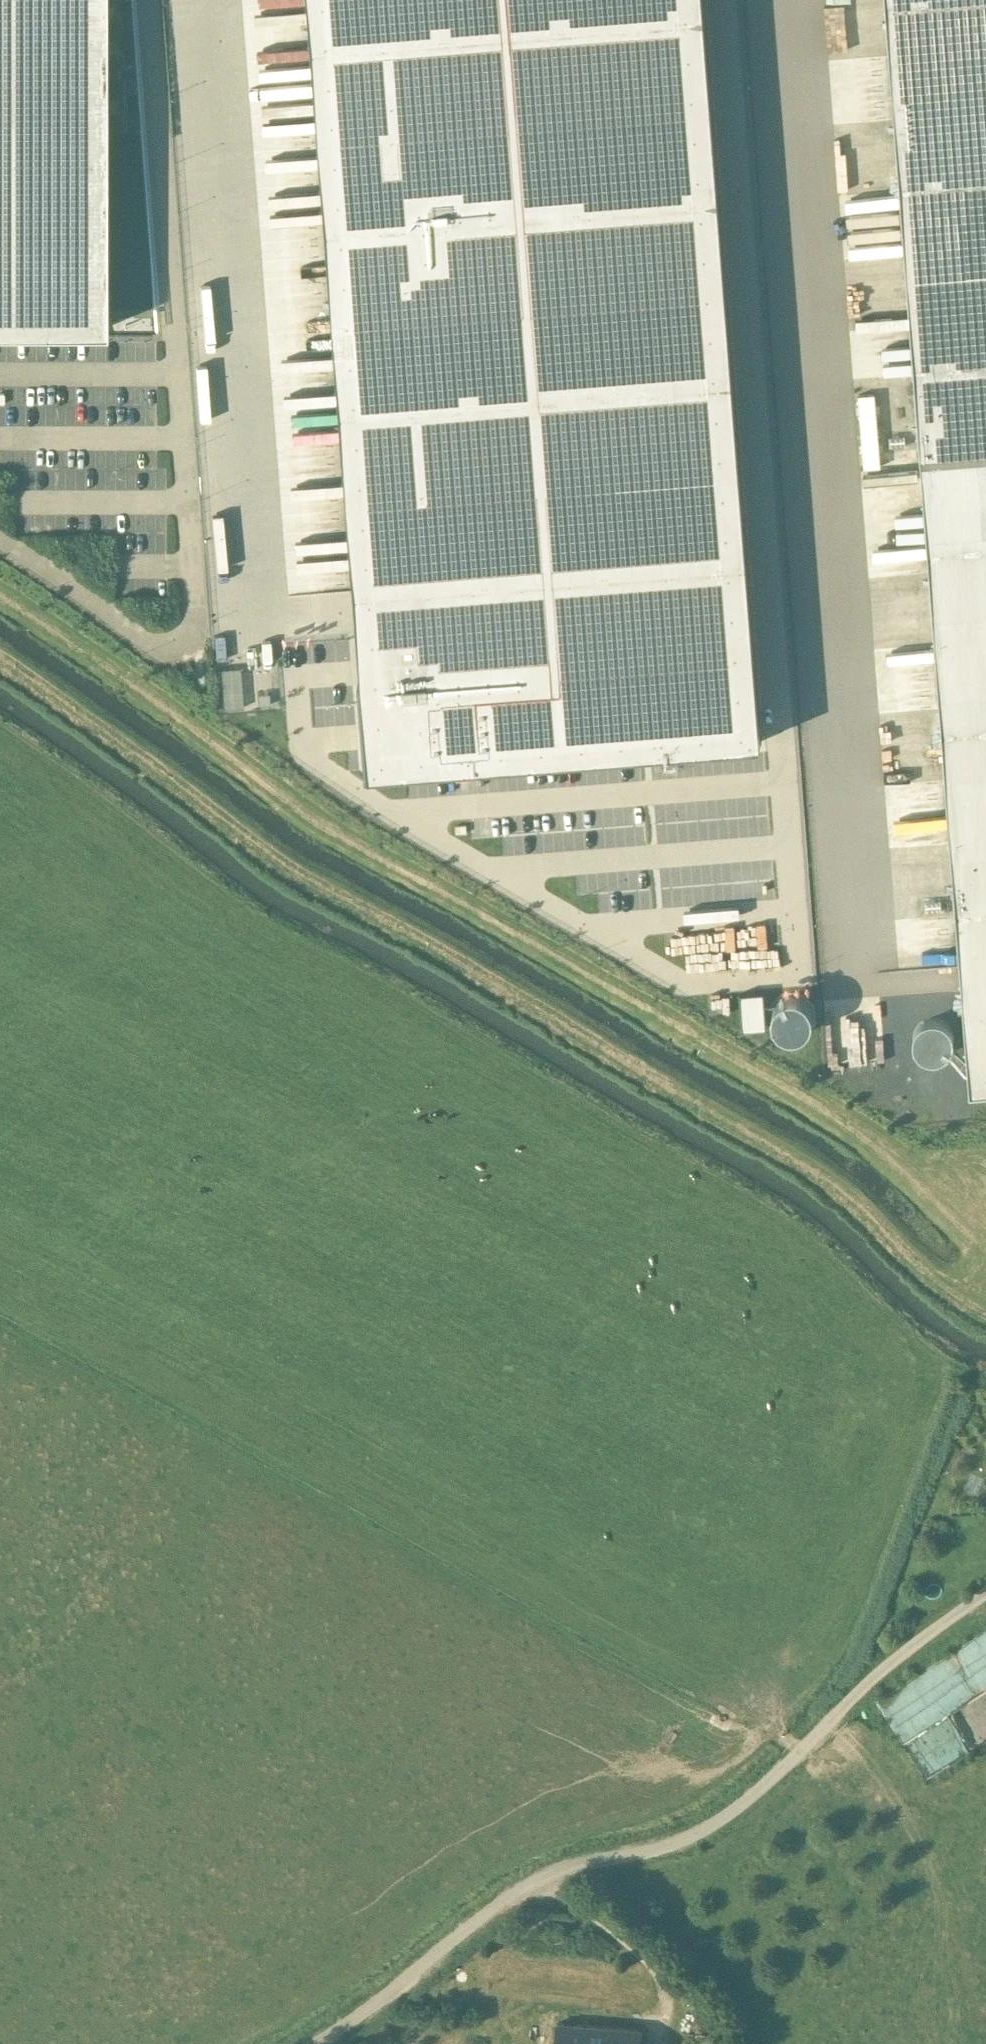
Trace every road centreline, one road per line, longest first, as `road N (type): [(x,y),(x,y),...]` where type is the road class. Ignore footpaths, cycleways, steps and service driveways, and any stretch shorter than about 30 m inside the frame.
road 1 (unclassified): [(313,2043),(545,1879),(702,1835),(751,1801),(828,1726),(985,1599)]

